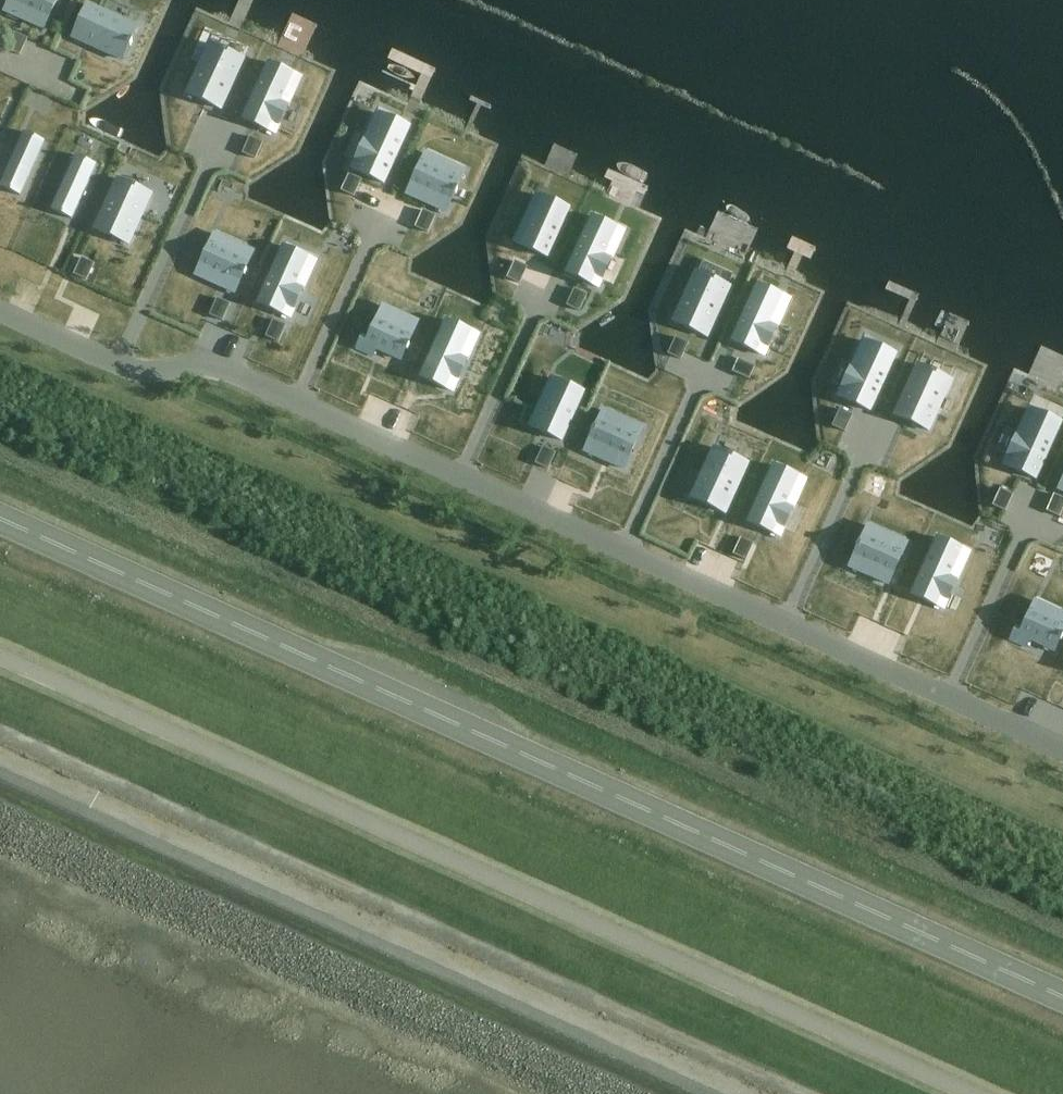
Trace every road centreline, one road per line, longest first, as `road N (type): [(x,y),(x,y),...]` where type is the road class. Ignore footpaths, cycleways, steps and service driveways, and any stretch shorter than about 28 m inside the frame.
road 1 (trunk): [(1062,995),(0,517)]
road 2 (unclassified): [(999,1093),(441,842),(150,721),(0,646)]

